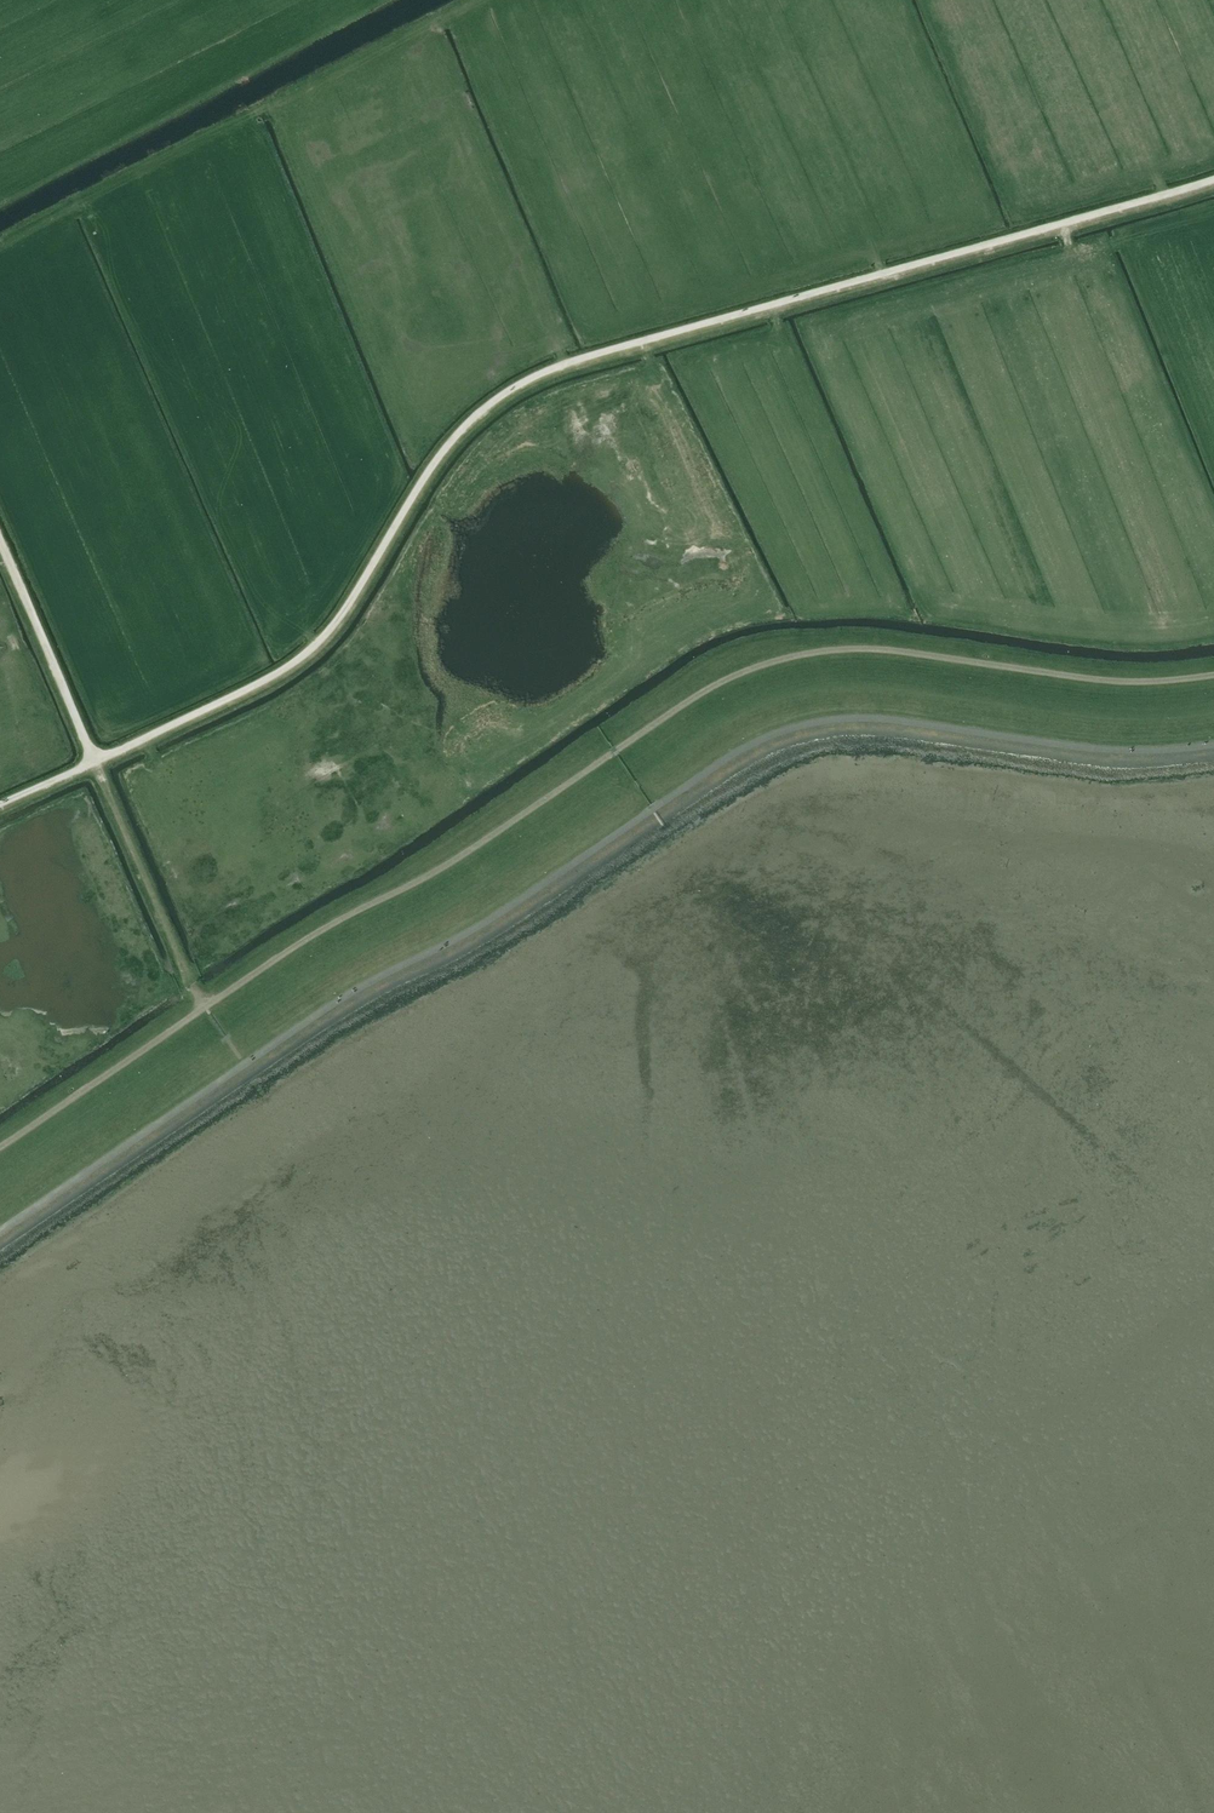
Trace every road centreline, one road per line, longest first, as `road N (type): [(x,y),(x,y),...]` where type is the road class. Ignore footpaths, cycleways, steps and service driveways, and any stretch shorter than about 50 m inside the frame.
road 1 (track): [(95,761),(205,1007)]
road 2 (track): [(0,543),(95,761)]

